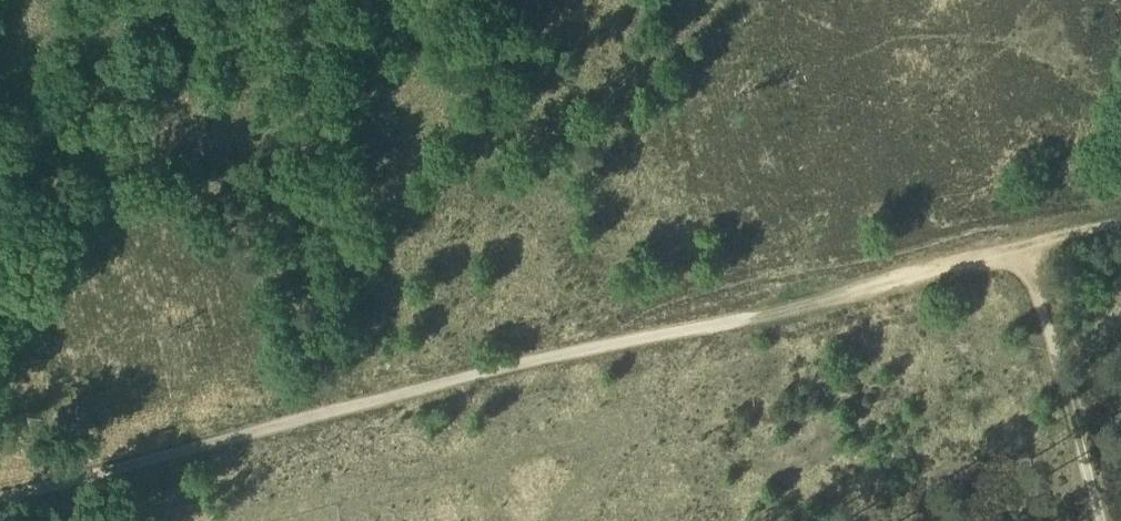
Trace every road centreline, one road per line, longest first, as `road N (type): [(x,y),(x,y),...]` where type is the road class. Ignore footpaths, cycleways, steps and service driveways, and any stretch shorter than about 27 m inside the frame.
road 1 (track): [(1120,230),(0,503)]
road 2 (track): [(1027,251),(1099,520)]

